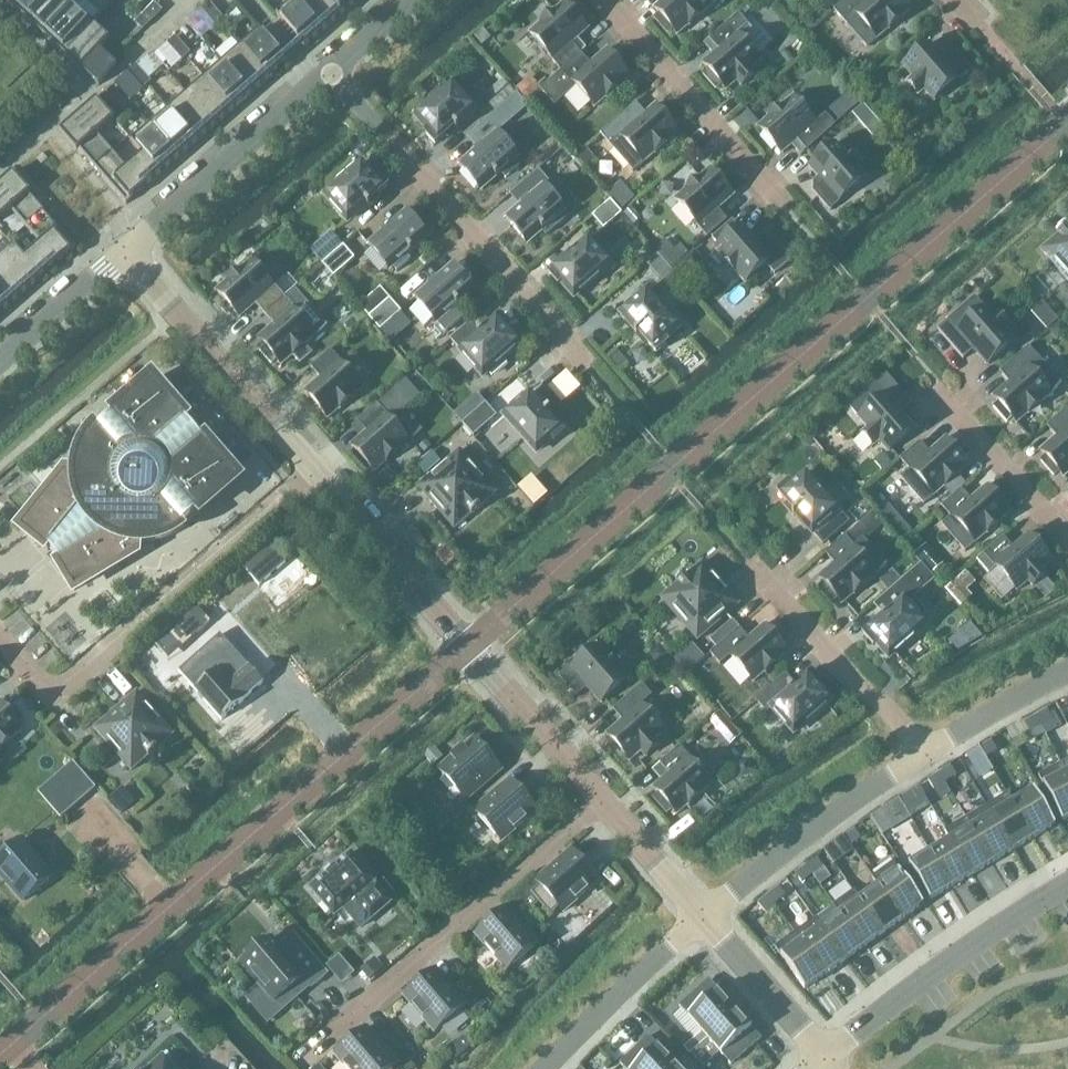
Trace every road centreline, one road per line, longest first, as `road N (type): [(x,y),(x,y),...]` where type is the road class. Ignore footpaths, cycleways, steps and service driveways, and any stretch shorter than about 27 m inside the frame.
road 1 (unclassified): [(468,649),(1067,123)]
road 2 (unclassified): [(0,1054),(468,649)]
road 3 (residential): [(315,474),(52,701),(0,642)]
road 4 (residential): [(312,1056),(603,804)]
road 5 (residential): [(333,78),(582,366)]
road 6 (residential): [(920,750),(723,527)]
road 7 (residential): [(827,1058),(1067,890)]
road 8 (residential): [(315,474),(128,253)]
road 9 (residential): [(603,0),(788,210)]
road 10 (residential): [(701,918),(920,750)]
road 11 (residential): [(128,253),(333,78)]
road 12 (residential): [(468,649),(315,474)]
road 13 (residential): [(546,1068),(701,918)]
road 14 (residential): [(603,804),(468,649)]
road 15 (residential): [(827,1058),(701,918)]
road 16 (residential): [(1067,529),(947,394)]
road 17 (residential): [(0,364),(128,253)]
road 18 (residential): [(920,750),(1067,672)]
road 19 (residential): [(701,918),(603,804)]

